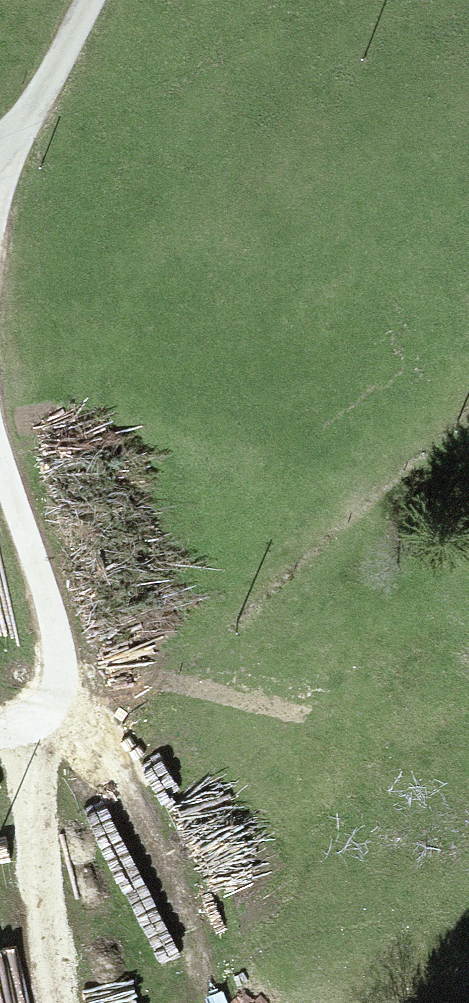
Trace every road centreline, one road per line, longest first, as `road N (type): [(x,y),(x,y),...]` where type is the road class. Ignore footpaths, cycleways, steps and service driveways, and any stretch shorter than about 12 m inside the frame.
road 1 (track): [(0,740),(64,717),(47,590),(0,458)]
road 2 (track): [(183,1002),(189,920),(64,717)]
road 3 (track): [(97,0),(30,140),(0,160)]

